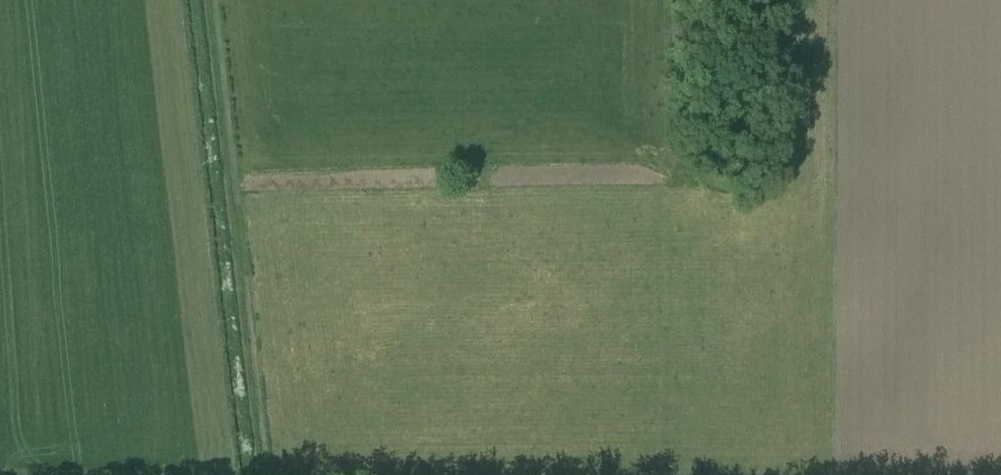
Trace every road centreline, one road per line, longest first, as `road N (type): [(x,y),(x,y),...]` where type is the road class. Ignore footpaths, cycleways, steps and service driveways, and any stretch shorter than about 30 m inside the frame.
road 1 (track): [(686,150),(686,0)]

